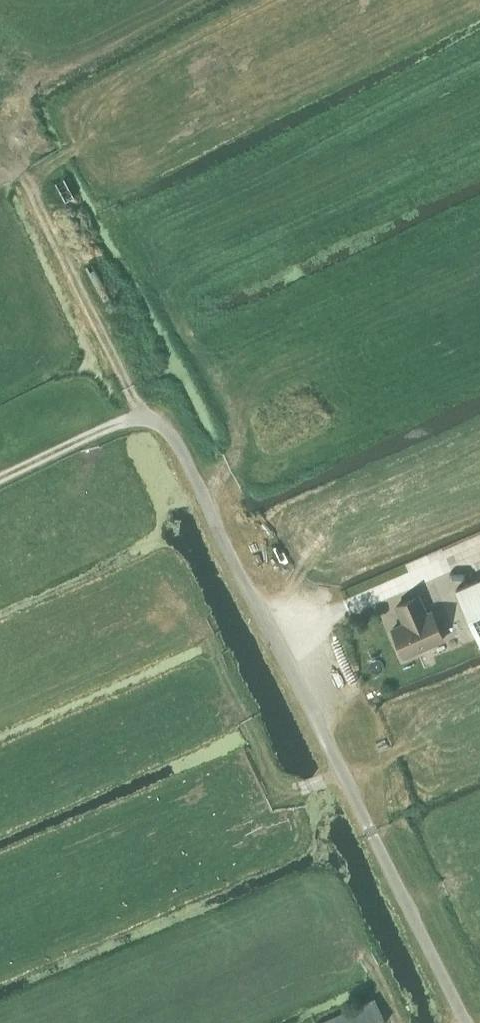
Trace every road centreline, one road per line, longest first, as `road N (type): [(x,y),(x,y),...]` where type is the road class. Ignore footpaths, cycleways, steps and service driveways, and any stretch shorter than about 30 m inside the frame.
road 1 (unclassified): [(466,1022),(180,445),(159,421),(130,417)]
road 2 (track): [(80,148),(30,183),(143,415)]
road 3 (track): [(202,623),(275,781),(299,786),(338,768)]
road 4 (track): [(130,417),(0,479)]

